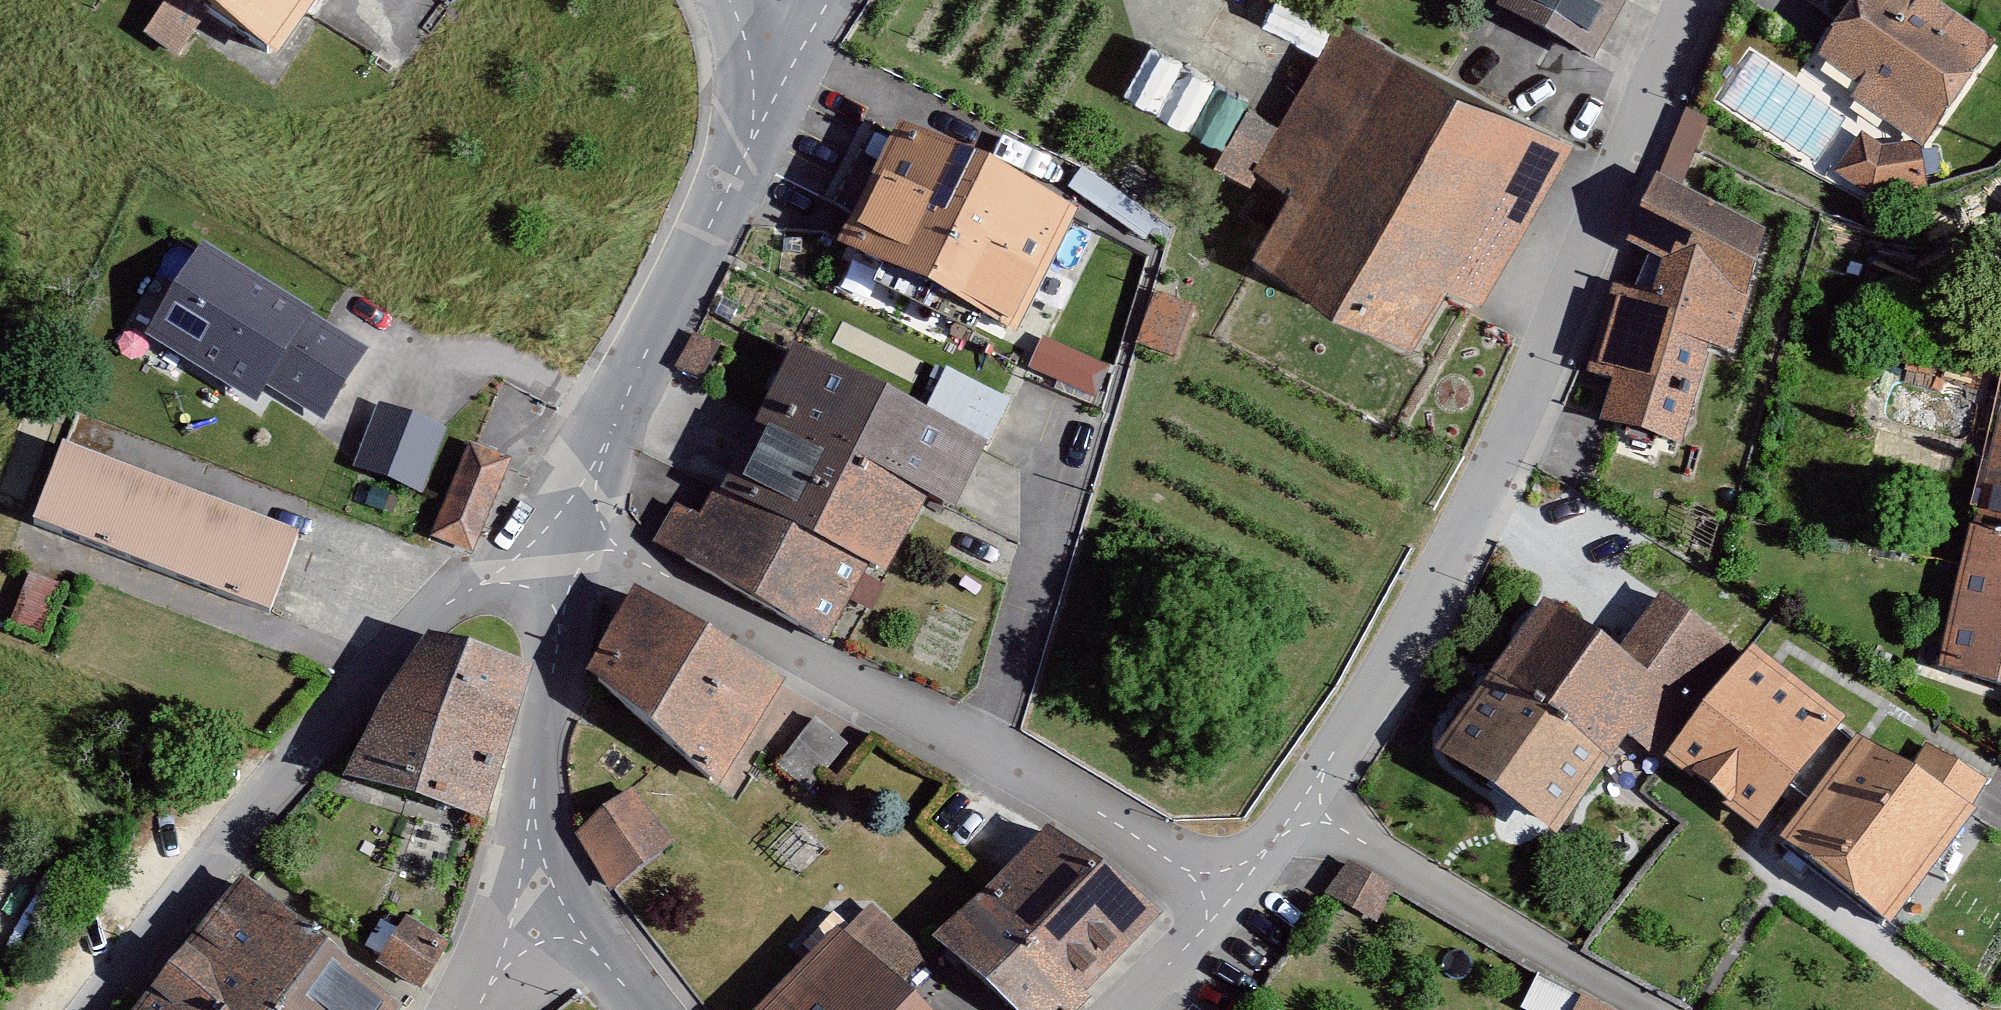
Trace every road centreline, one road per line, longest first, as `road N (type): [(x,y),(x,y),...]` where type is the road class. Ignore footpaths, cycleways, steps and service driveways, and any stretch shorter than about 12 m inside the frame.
road 1 (residential): [(1688,0),(1475,506),(1302,813)]
road 2 (residential): [(575,539),(1232,897)]
road 3 (residential): [(100,1009),(219,846),(397,632),(437,600),(575,539)]
road 4 (tertiary): [(792,18),(746,153),(613,423),(575,539)]
road 5 (residential): [(1302,813),(1638,1009)]
road 6 (tertiary): [(575,539),(533,797),(529,907)]
road 7 (residential): [(1232,897),(1117,1009)]
road 8 (tertiary): [(529,907),(629,1009)]
road 9 (residential): [(529,907),(468,1009)]

